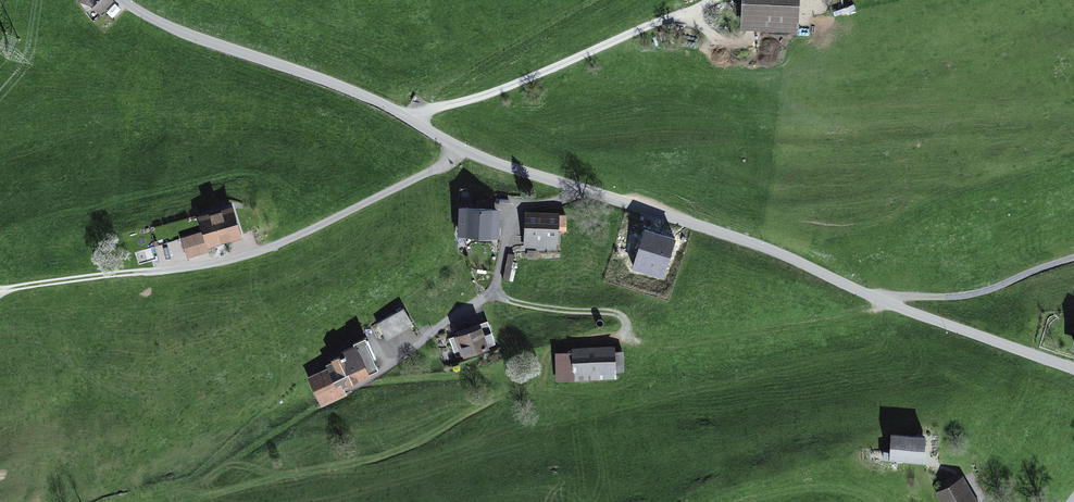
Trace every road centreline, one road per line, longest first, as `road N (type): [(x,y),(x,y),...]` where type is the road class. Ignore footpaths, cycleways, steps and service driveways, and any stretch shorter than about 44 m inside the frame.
road 1 (tertiary): [(1073,366),(717,226),(495,158),(417,117),(204,39),(122,0)]
road 2 (track): [(0,293),(222,264),(278,249),(475,148)]
road 3 (track): [(714,0),(417,117)]
road 4 (track): [(390,364),(494,288),(511,210),(561,208),(575,183)]
road 5 (track): [(889,296),(951,299),(1073,258)]

